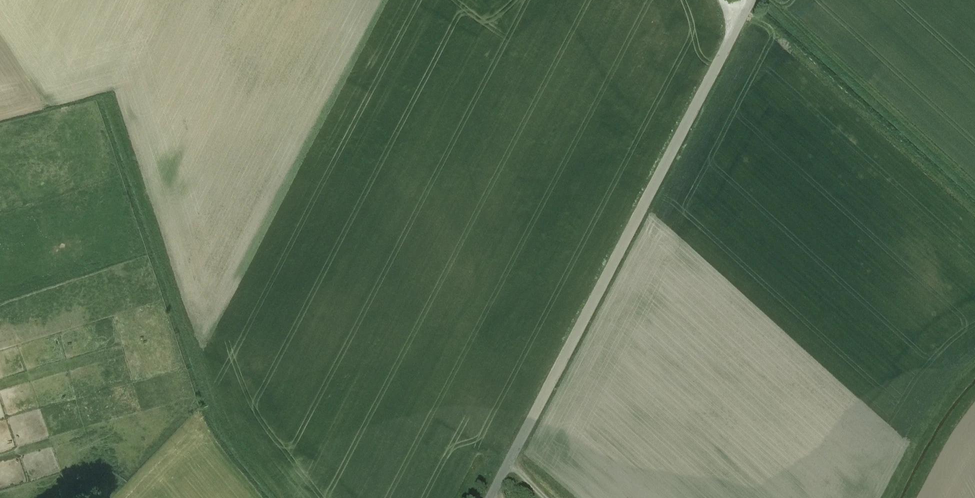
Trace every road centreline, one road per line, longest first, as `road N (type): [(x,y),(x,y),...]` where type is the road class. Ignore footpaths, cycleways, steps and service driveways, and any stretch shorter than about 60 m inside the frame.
road 1 (unclassified): [(492,497),(736,28)]

